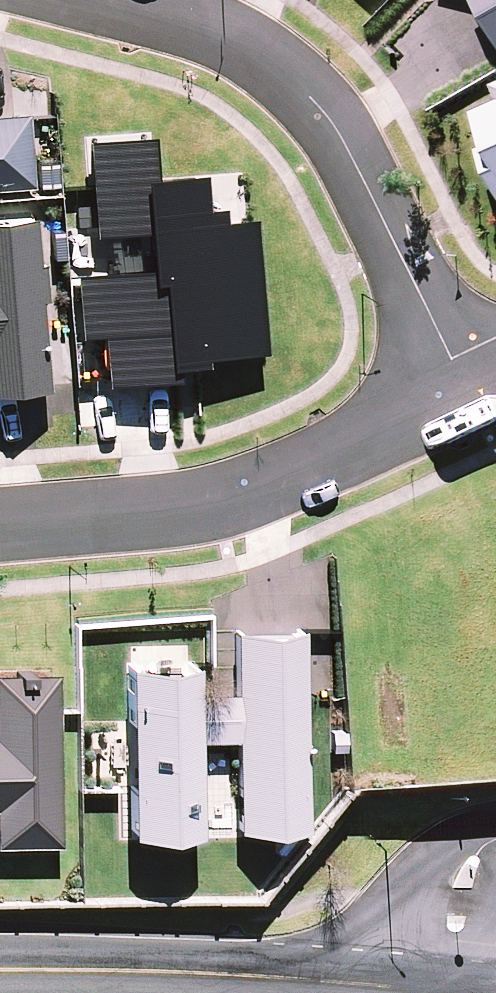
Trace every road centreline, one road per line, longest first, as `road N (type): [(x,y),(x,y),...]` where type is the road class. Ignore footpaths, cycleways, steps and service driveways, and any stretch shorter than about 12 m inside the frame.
road 1 (residential): [(89,0),(225,34),(316,101),(344,140),(471,397)]
road 2 (residential): [(471,397),(221,500),(0,522)]
road 3 (unclassified): [(382,985),(0,971)]
road 4 (residential): [(382,985),(424,865),(448,840),(495,821)]

